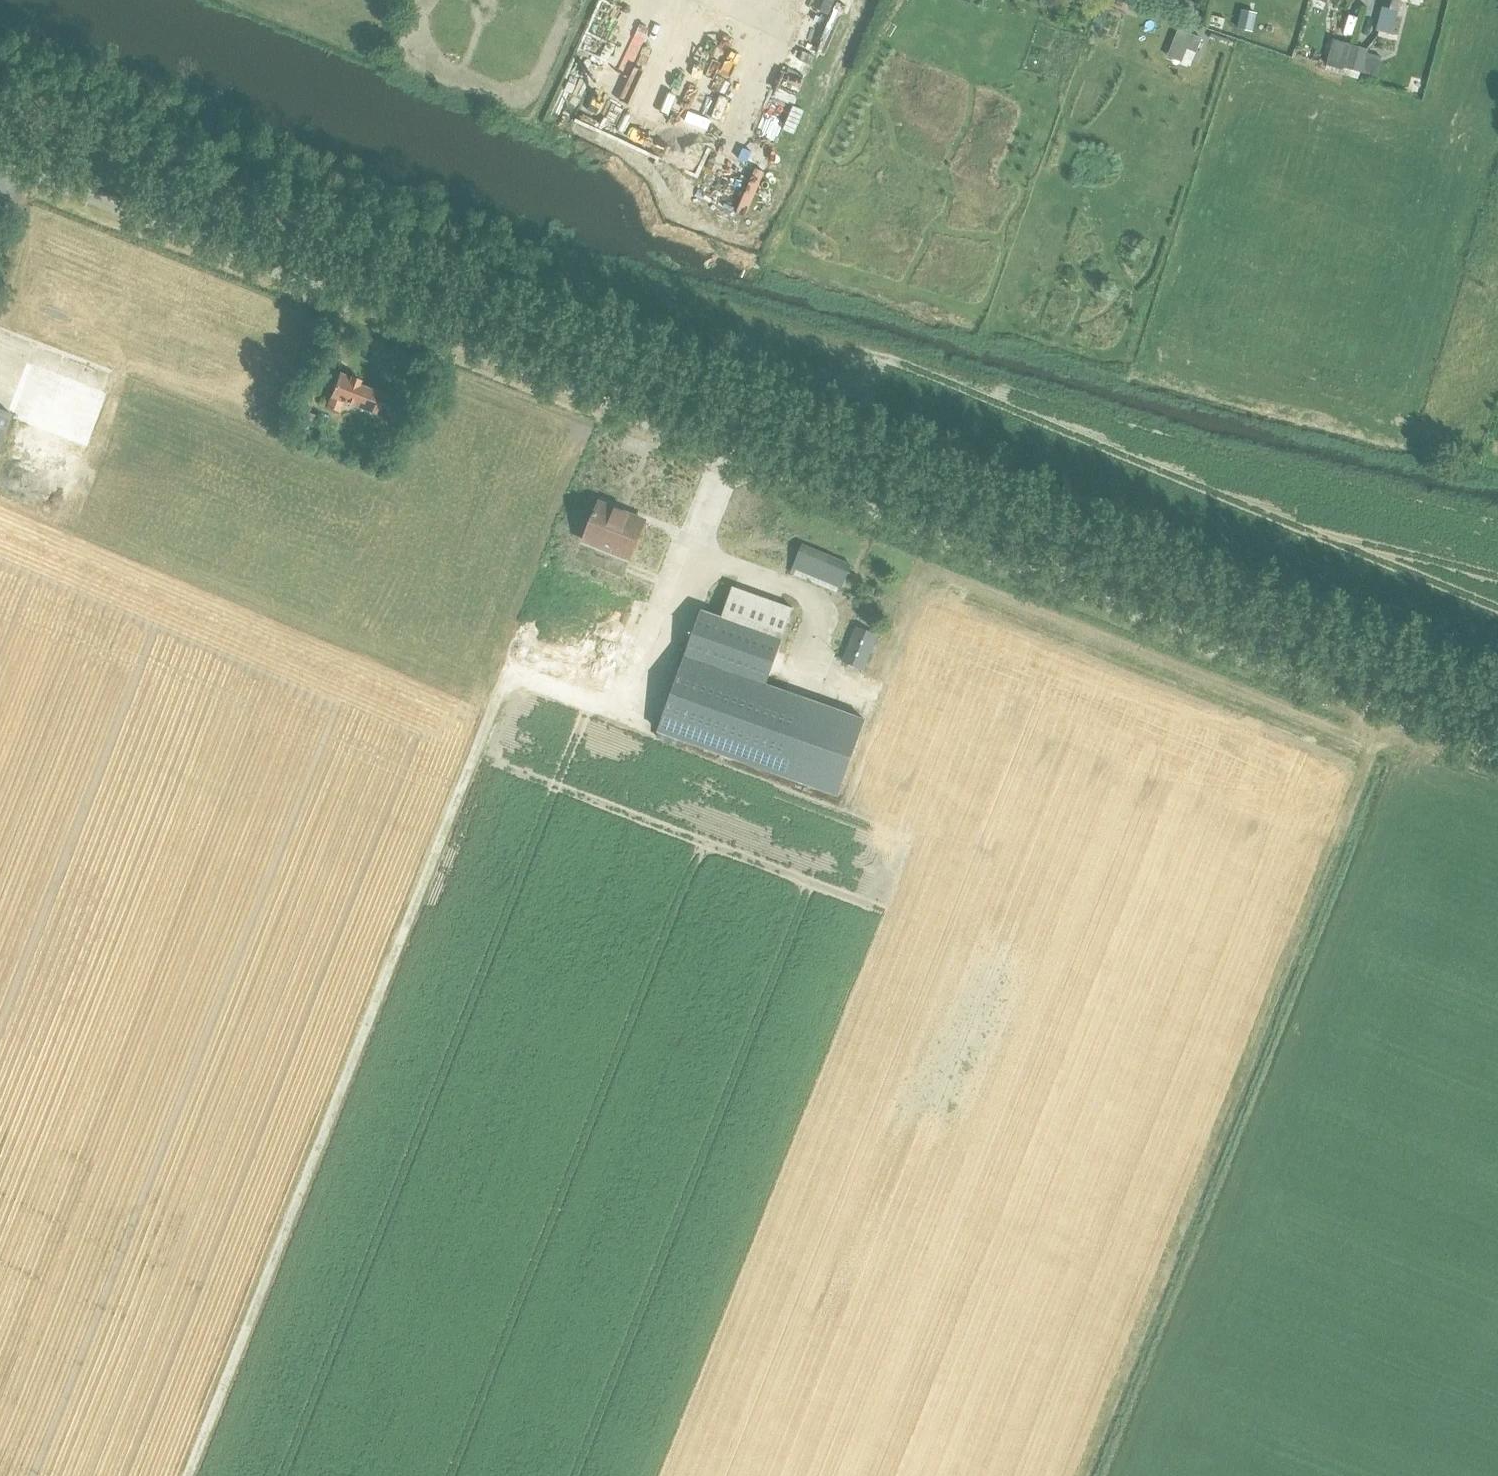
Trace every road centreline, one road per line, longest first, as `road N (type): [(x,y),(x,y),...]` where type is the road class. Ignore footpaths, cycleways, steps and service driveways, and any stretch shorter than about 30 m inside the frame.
road 1 (unclassified): [(1497,762),(0,171)]

